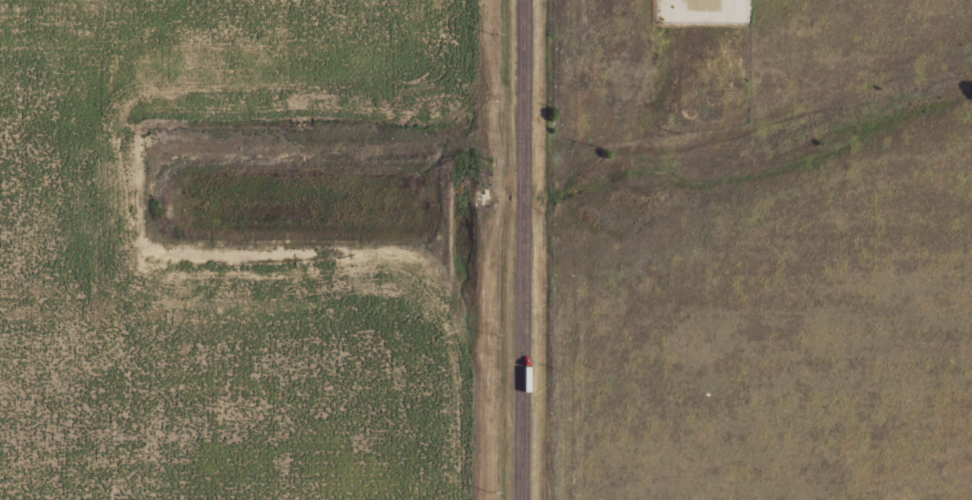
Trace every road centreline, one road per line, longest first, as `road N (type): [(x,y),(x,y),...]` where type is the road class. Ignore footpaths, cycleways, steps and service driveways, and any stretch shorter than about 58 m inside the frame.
road 1 (secondary): [(527,0),(523,499)]

